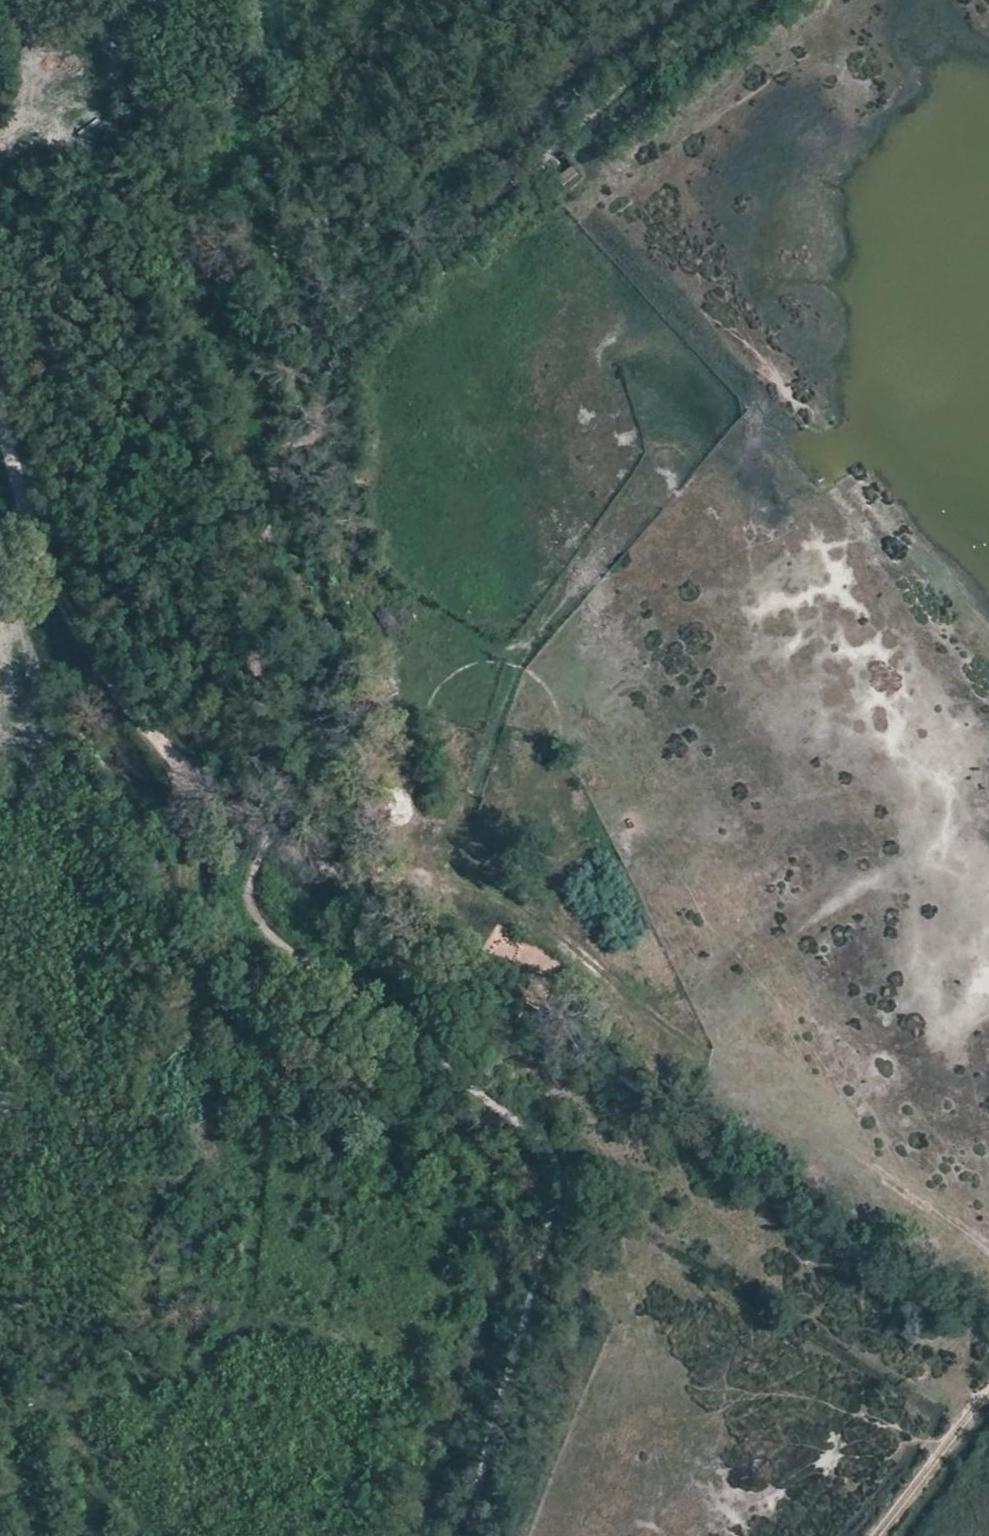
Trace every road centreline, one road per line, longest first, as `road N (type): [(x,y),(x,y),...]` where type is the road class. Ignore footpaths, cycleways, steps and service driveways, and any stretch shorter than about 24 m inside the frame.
road 1 (track): [(204,1004),(186,892),(182,790),(160,732),(96,653),(56,585),(0,394)]
road 2 (track): [(874,1535),(988,1390)]

